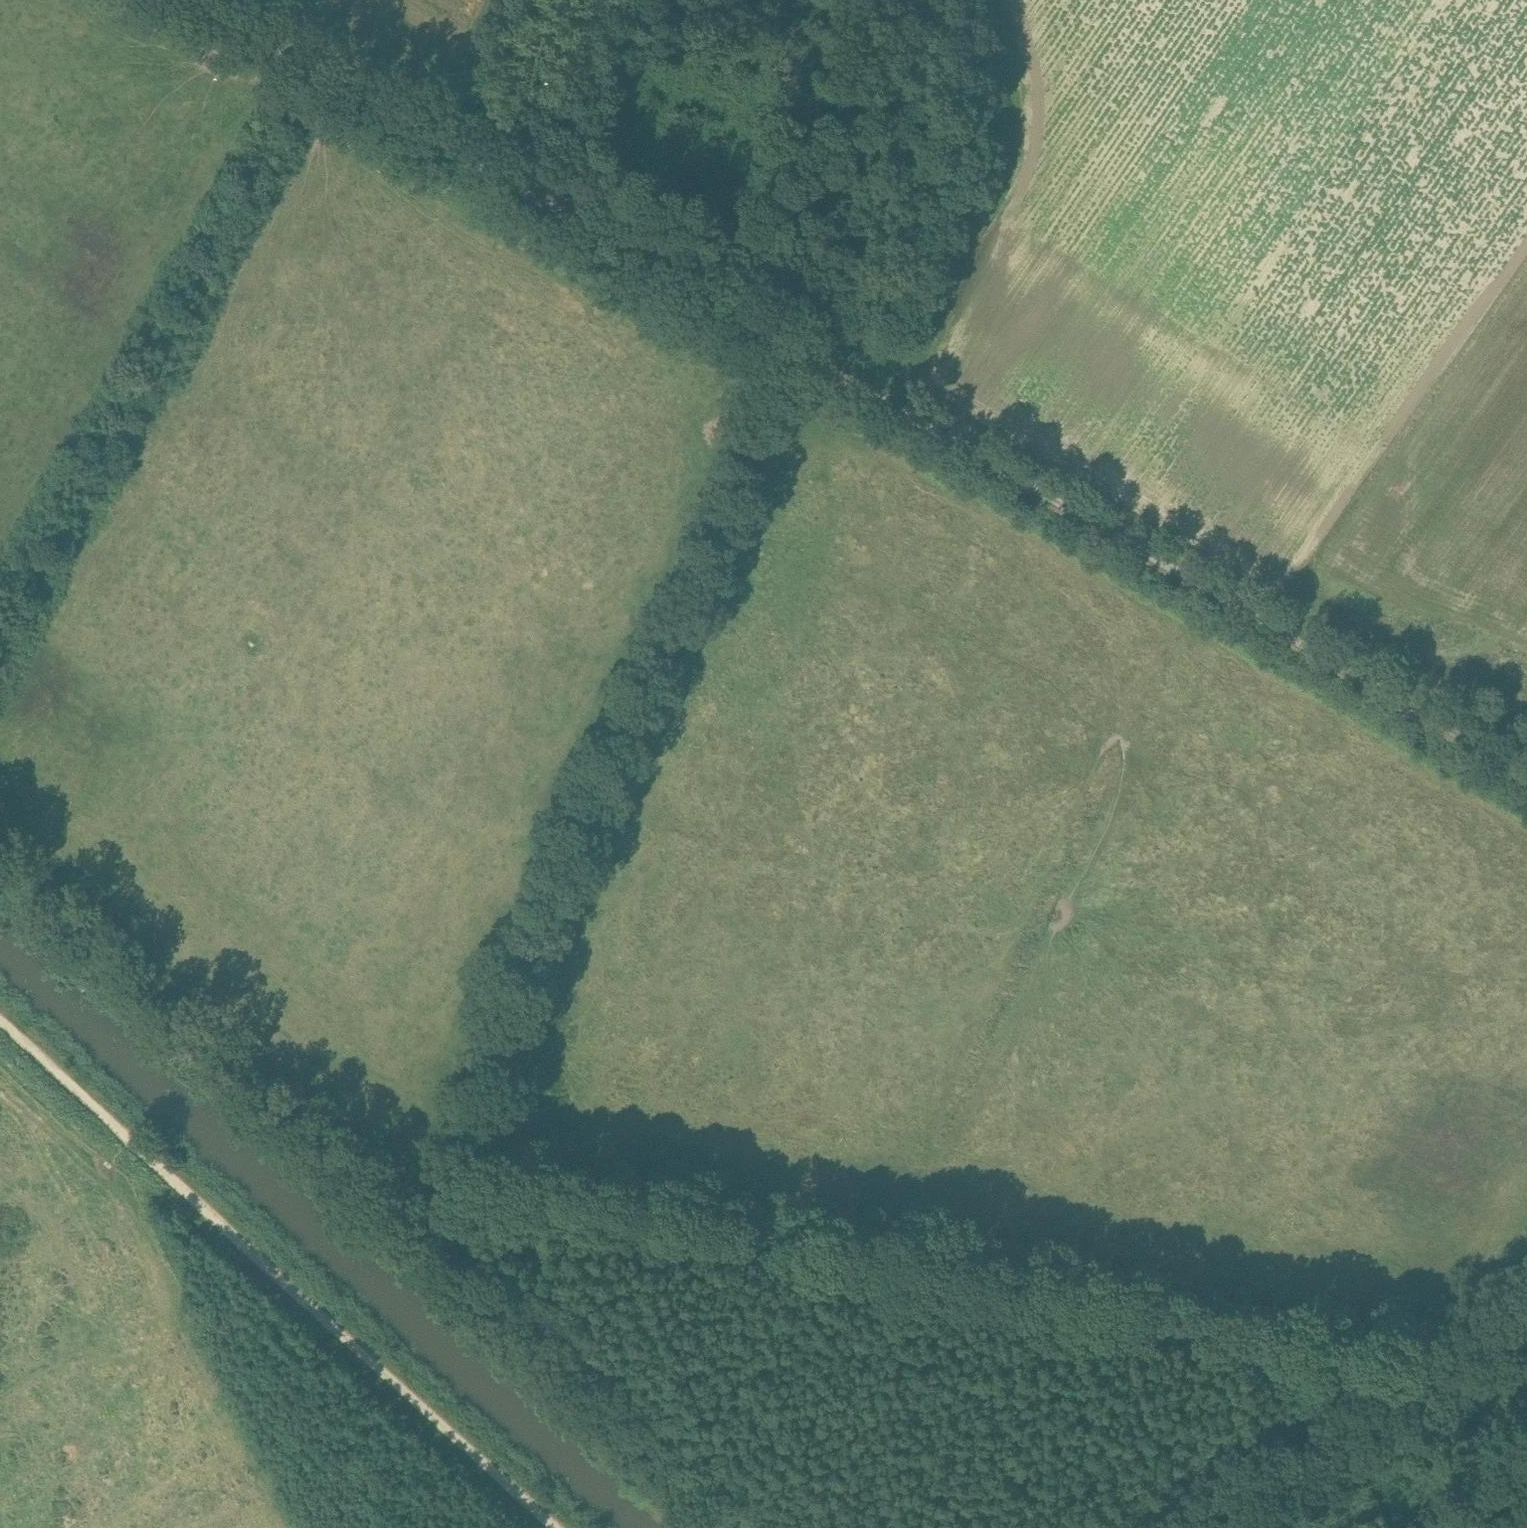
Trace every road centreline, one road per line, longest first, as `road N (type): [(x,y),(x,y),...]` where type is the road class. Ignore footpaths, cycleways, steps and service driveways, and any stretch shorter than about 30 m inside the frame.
road 1 (track): [(195,0),(1526,775)]
road 2 (track): [(560,1527),(0,1018)]

